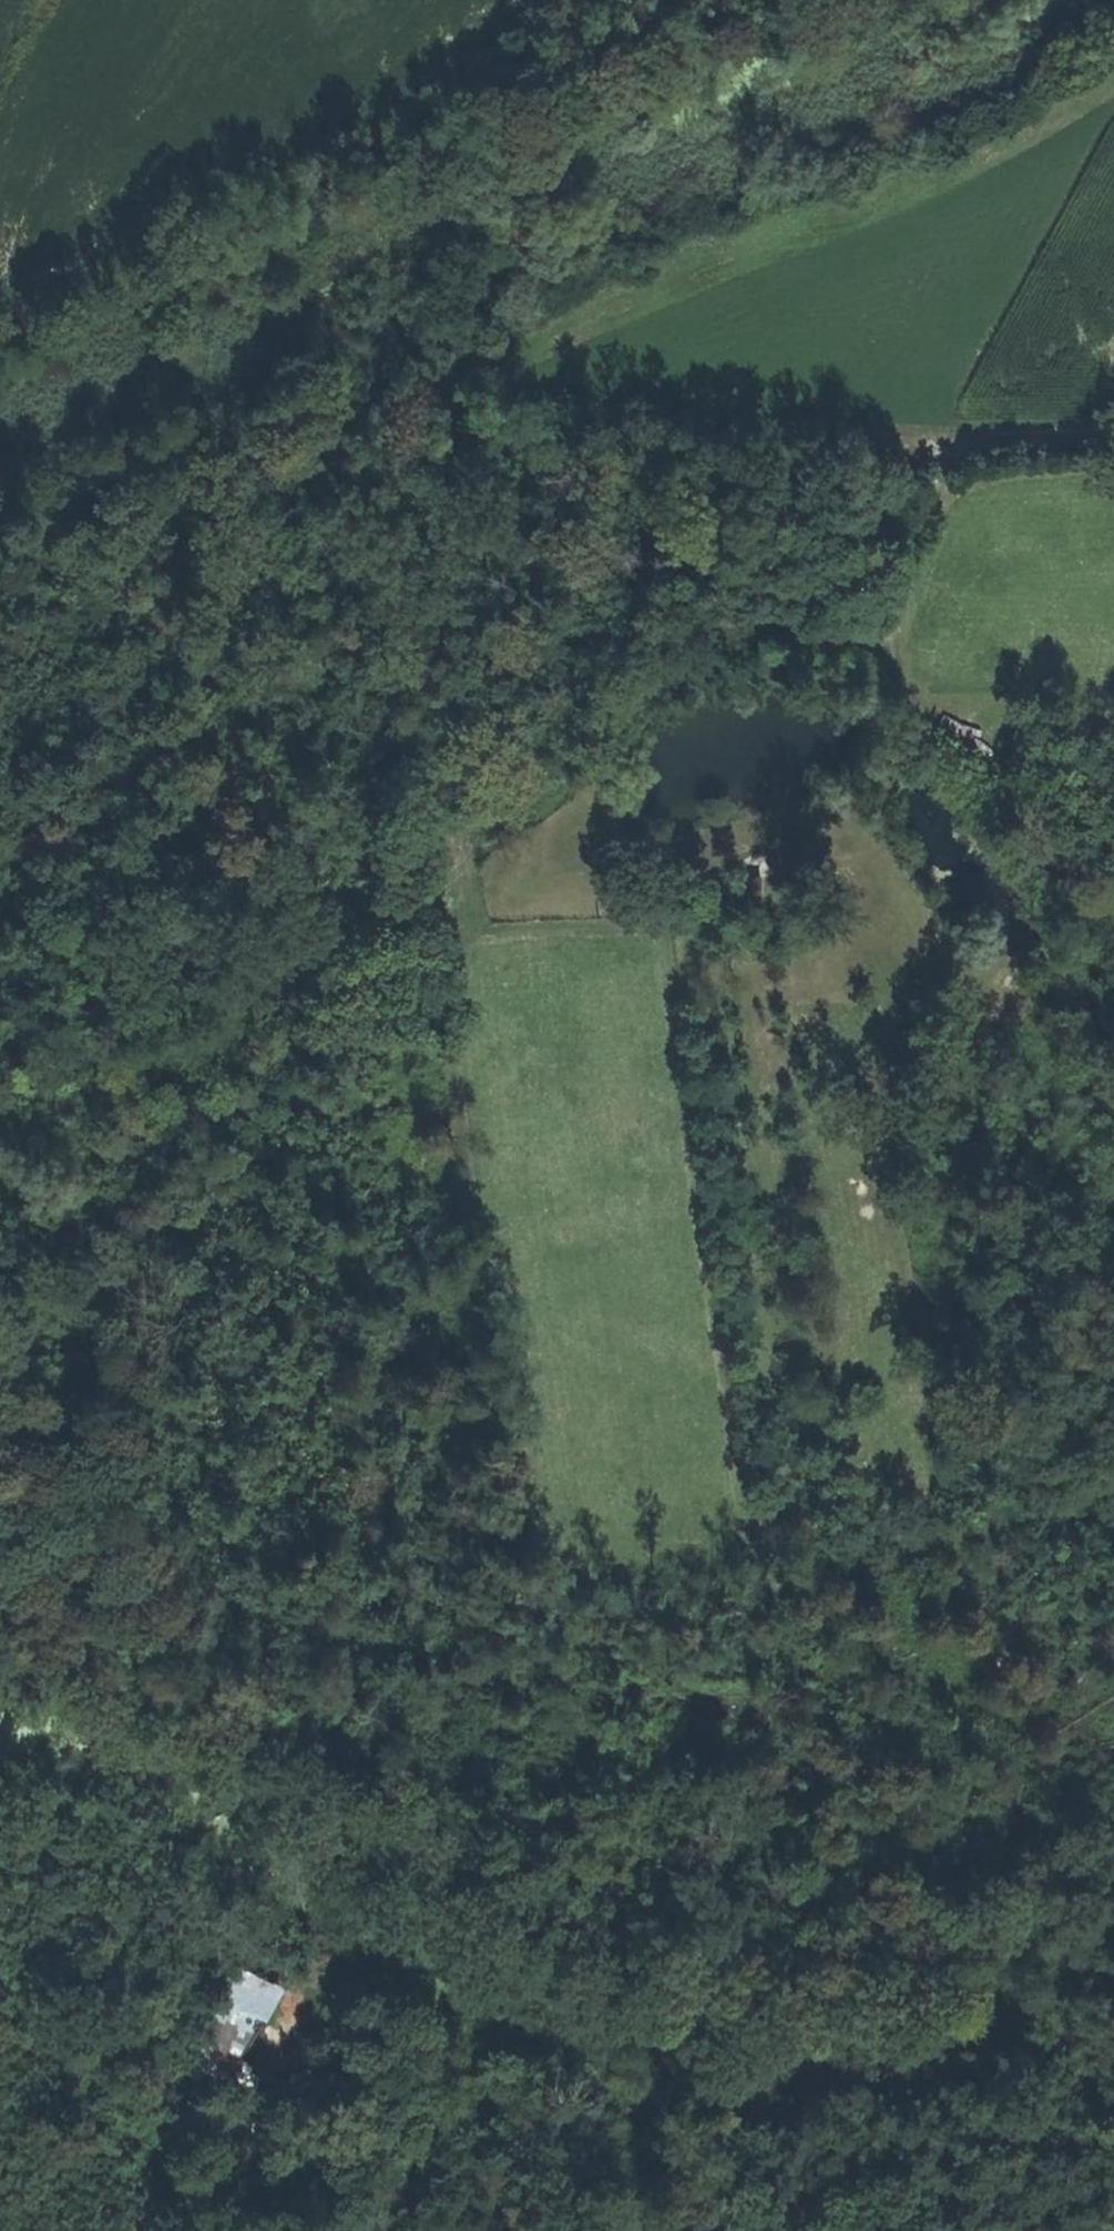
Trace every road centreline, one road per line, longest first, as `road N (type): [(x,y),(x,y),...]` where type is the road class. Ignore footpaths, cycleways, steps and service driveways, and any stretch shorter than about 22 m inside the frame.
road 1 (track): [(1113,1519),(671,1605),(439,1631),(0,1628)]
road 2 (track): [(1113,1991),(1081,2016),(822,2144),(719,2192),(637,2215),(619,2230)]

